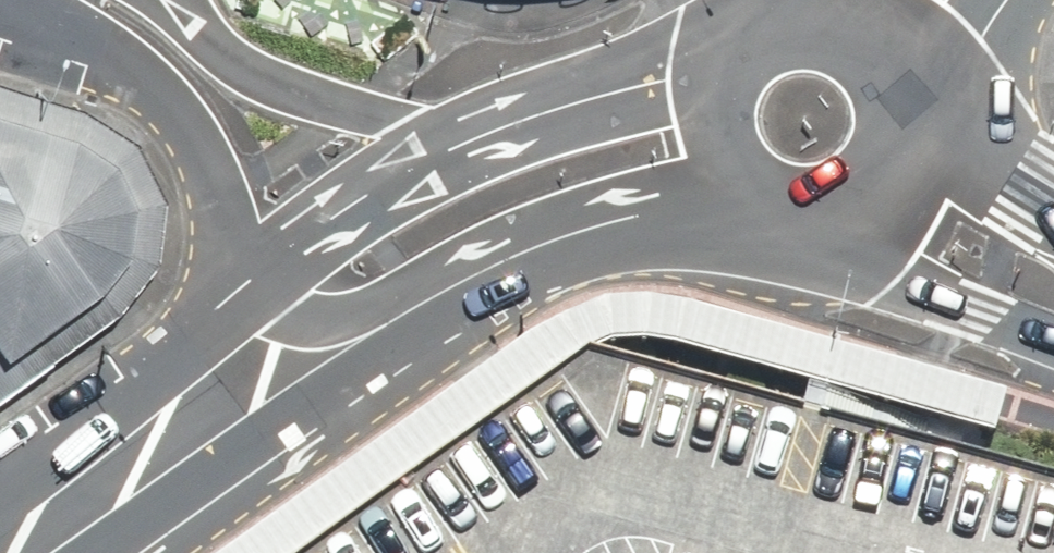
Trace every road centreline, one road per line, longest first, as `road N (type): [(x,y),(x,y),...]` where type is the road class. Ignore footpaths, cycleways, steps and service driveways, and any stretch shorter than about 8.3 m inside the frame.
road 1 (unclassified): [(120,9),(268,84),(536,178)]
road 2 (unclassified): [(262,367),(225,200),(120,9)]
road 3 (secondary): [(536,178),(392,258),(262,367)]
road 4 (secondary): [(262,367),(9,552)]
road 5 (secondary): [(890,194),(860,218),(823,230),(785,228),(750,213),(722,187),(700,129)]
road 6 (secondary): [(700,129),(709,85),(747,37),(804,17),(863,32)]
road 7 (secondary): [(1053,294),(935,233),(890,194)]
road 8 (secondary): [(863,32),(887,51),(915,107),(907,168),(890,194)]
road 9 (secondary): [(700,129),(536,178)]

